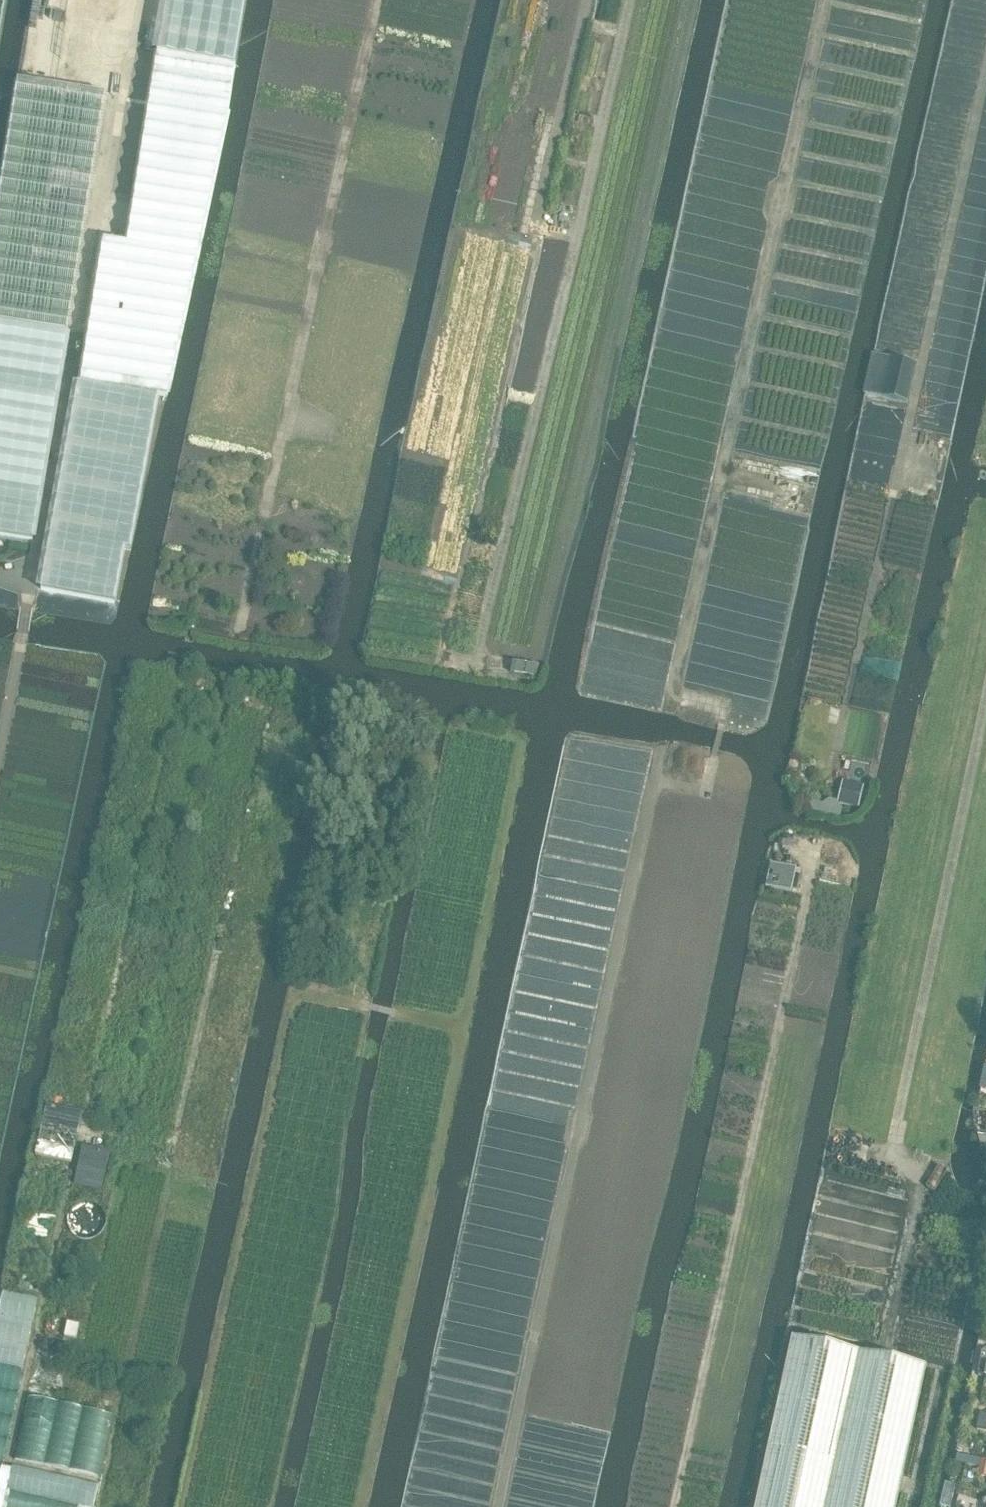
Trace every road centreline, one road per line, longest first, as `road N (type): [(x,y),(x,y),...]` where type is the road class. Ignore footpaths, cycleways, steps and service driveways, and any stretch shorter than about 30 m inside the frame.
road 1 (track): [(883,1341),(913,1205),(914,1179),(894,1142),(985,699)]

